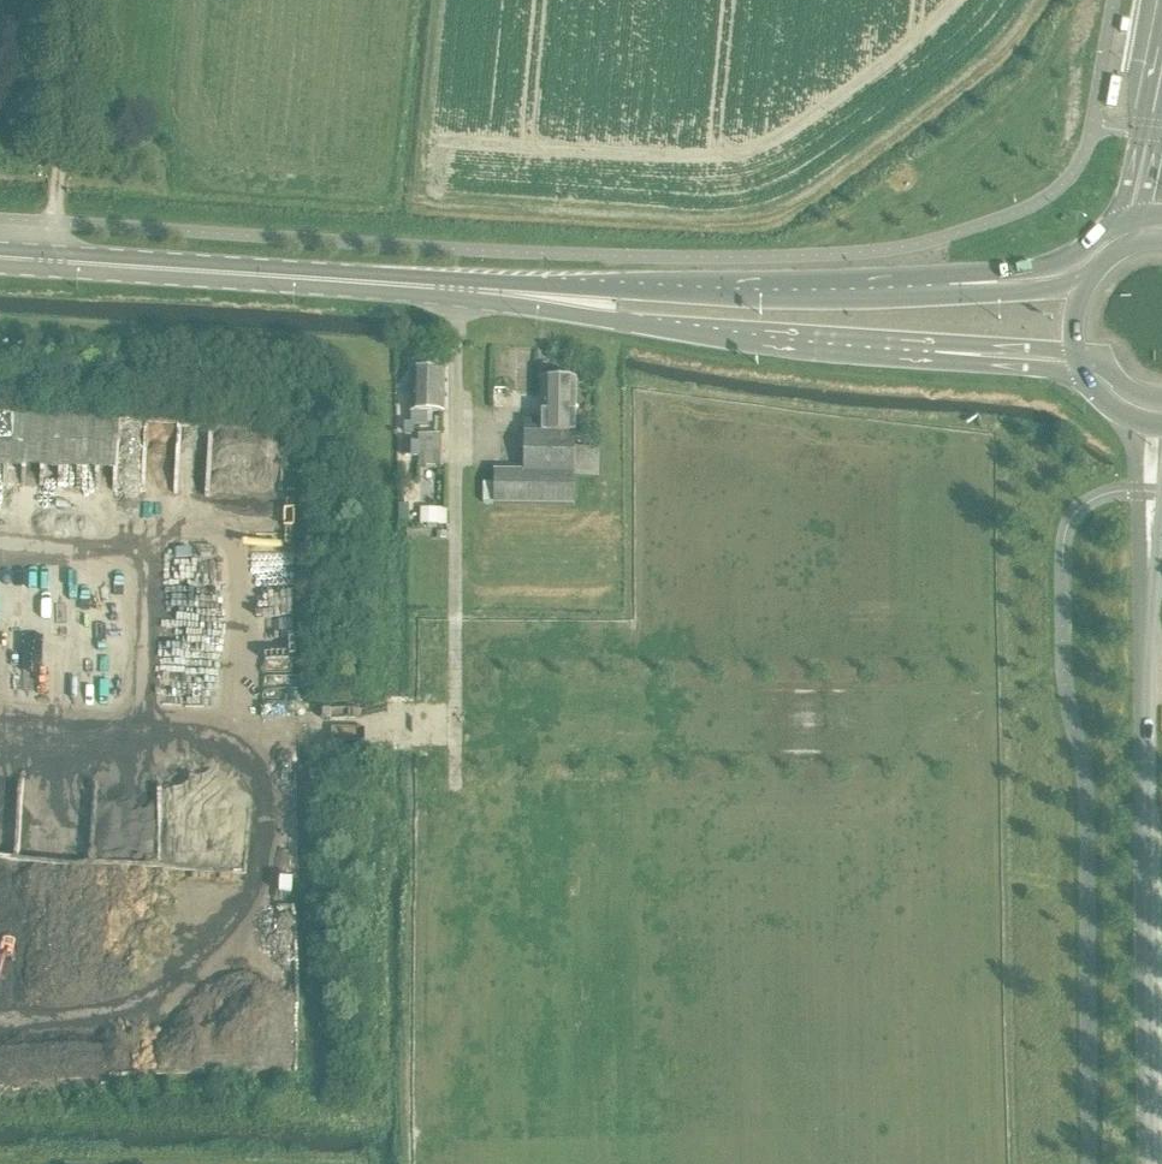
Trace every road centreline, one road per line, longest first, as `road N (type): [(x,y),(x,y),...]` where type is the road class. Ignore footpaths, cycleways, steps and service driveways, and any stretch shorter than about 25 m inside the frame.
road 1 (unclassified): [(1148,564),(1149,1163)]
road 2 (primary): [(468,288),(601,319),(964,354)]
road 3 (primary): [(968,283),(468,288)]
road 4 (primary): [(0,257),(468,288)]
road 5 (primary): [(1109,229),(1061,263),(968,283)]
road 6 (unclassified): [(1122,414),(1134,448),(1148,564)]
road 7 (primary): [(1155,99),(1141,122),(1123,208),(1109,229)]
road 8 (primary): [(964,354),(1087,379)]
road 9 (primary): [(1087,279),(1059,288),(968,283)]

